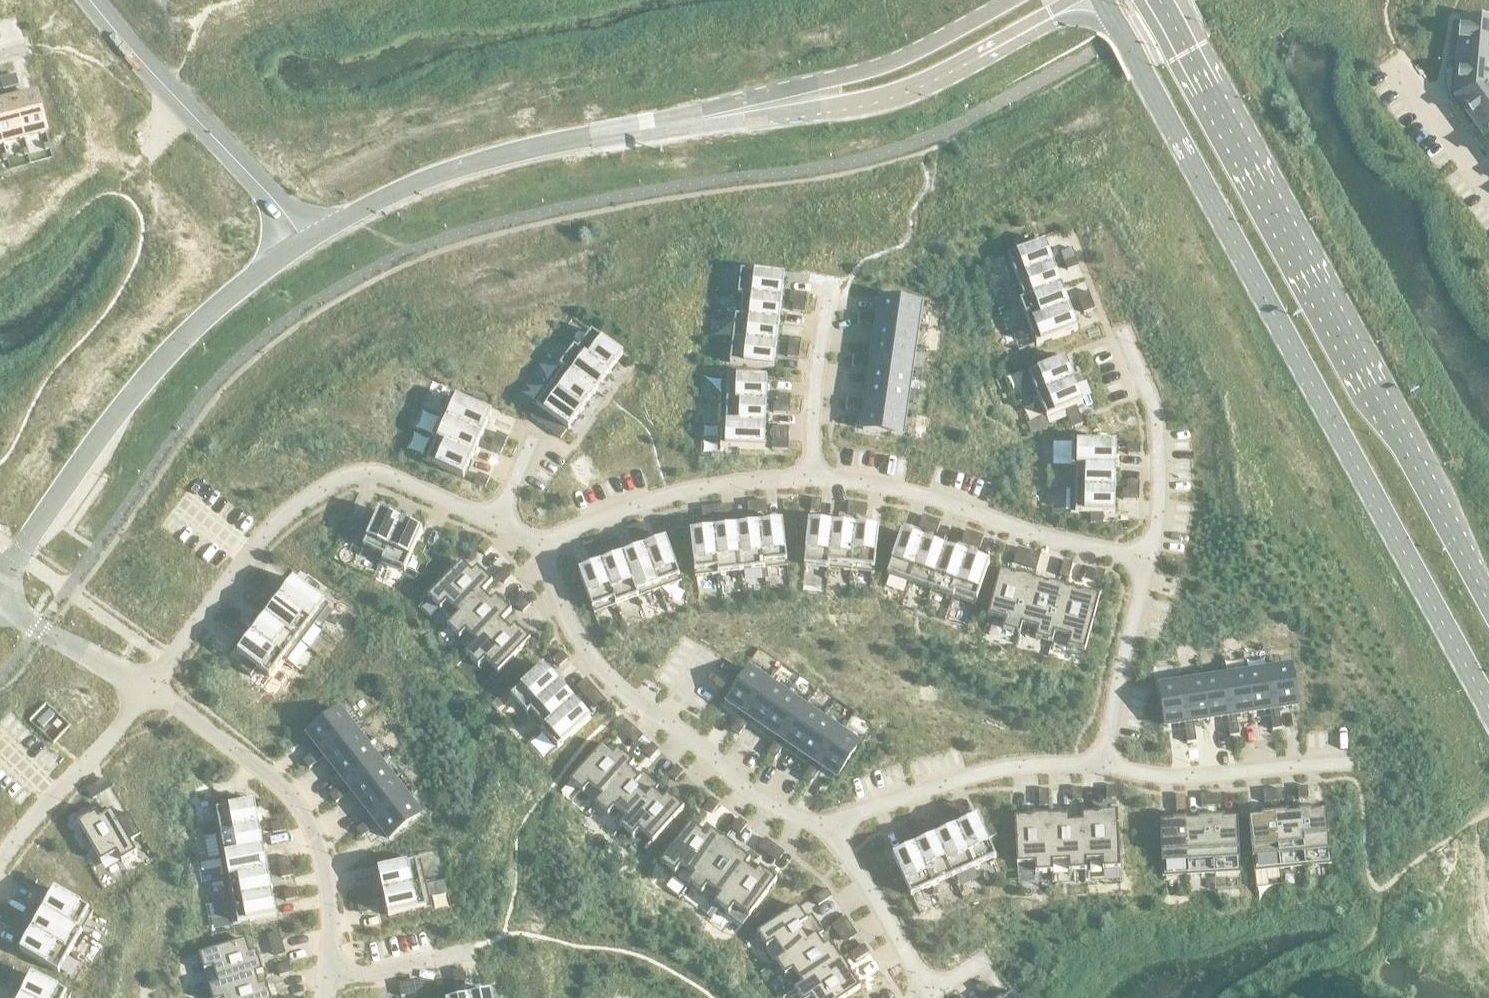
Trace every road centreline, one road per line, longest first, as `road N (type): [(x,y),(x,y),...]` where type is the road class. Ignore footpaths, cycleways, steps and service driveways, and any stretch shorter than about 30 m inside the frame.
road 1 (secondary): [(1099,0),(1488,713)]
road 2 (tertiary): [(325,255),(494,179),(895,97),(1078,0)]
road 3 (tertiary): [(1012,0),(861,68),(601,108),(477,146),(313,220)]
road 4 (secondary): [(1488,606),(1157,0)]
road 5 (tertiary): [(0,580),(175,370),(325,255)]
road 6 (residential): [(494,522),(380,472),(342,478),(272,527),(152,691)]
road 7 (residential): [(831,829),(753,792),(695,741),(634,703),(570,626),(538,545)]
road 8 (tertiary): [(285,239),(142,350),(0,528)]
road 9 (residential): [(152,691),(282,788),(311,825),(332,902),(325,978)]
road 10 (residential): [(1145,560),(915,495),(810,478)]
road 11 (tertiary): [(313,220),(117,15),(93,6)]
road 12 (tertiary): [(93,6),(134,76),(285,239)]
road 13 (residential): [(1104,761),(974,773),(831,829)]
road 14 (residential): [(810,478),(669,494),(538,545)]
road 15 (residential): [(1352,762),(1161,774),(1104,761)]
road 16 (residential): [(1124,331),(1158,412),(1160,516),(1145,560)]
road 17 (tertiary): [(152,691),(0,860)]
road 18 (residential): [(1145,560),(1104,761)]
road 19 (residential): [(930,993),(831,829)]
road 20 (residential): [(810,478),(830,289)]
road 21 (residential): [(1394,65),(1488,189)]
road 22 (residential): [(325,978),(473,950)]

